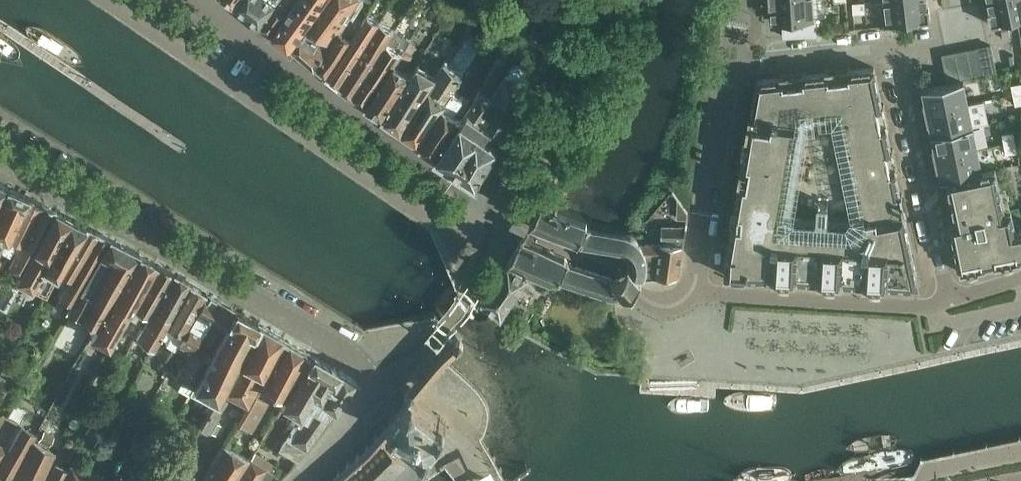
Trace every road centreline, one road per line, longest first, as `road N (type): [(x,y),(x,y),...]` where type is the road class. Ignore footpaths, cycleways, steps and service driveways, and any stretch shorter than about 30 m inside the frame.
road 1 (residential): [(0,156),(336,346),(387,388)]
road 2 (residential): [(486,204),(197,0)]
road 3 (residential): [(950,300),(888,305),(690,293)]
road 4 (residential): [(901,53),(950,300)]
road 5 (residential): [(690,293),(672,306),(655,306),(617,267),(524,230),(486,204)]
road 6 (residential): [(690,293),(730,64)]
road 7 (residential): [(486,204),(583,0)]
road 8 (residential): [(730,64),(871,49),(901,53)]
road 9 (residential): [(441,328),(466,296),(482,253),(486,204)]
road 10 (residential): [(387,388),(480,480)]
road 11 (residential): [(303,480),(387,388)]

